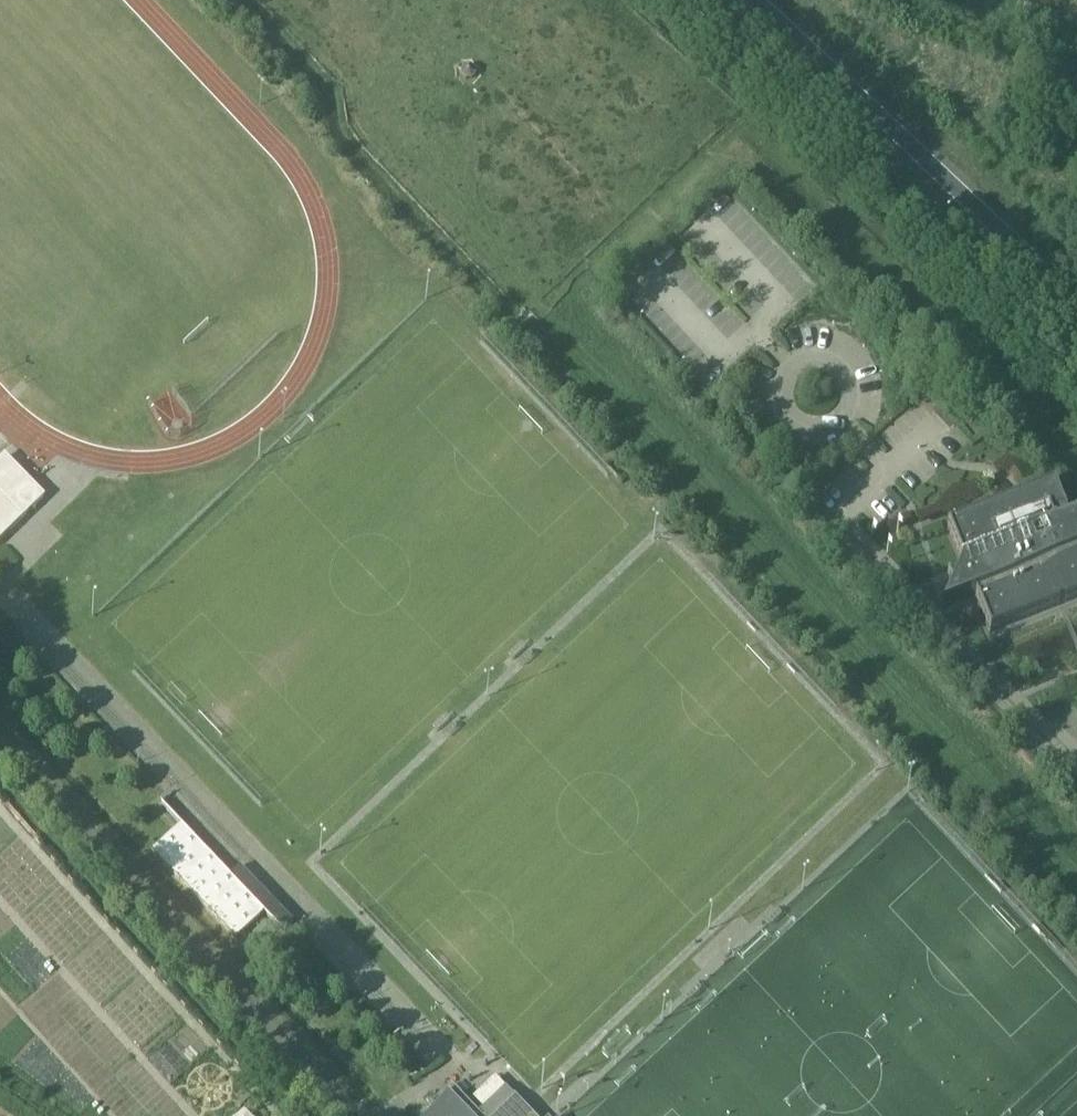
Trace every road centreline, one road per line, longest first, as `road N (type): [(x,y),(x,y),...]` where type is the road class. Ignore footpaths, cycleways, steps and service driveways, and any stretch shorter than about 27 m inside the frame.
road 1 (motorway): [(753,0),(1076,299)]

